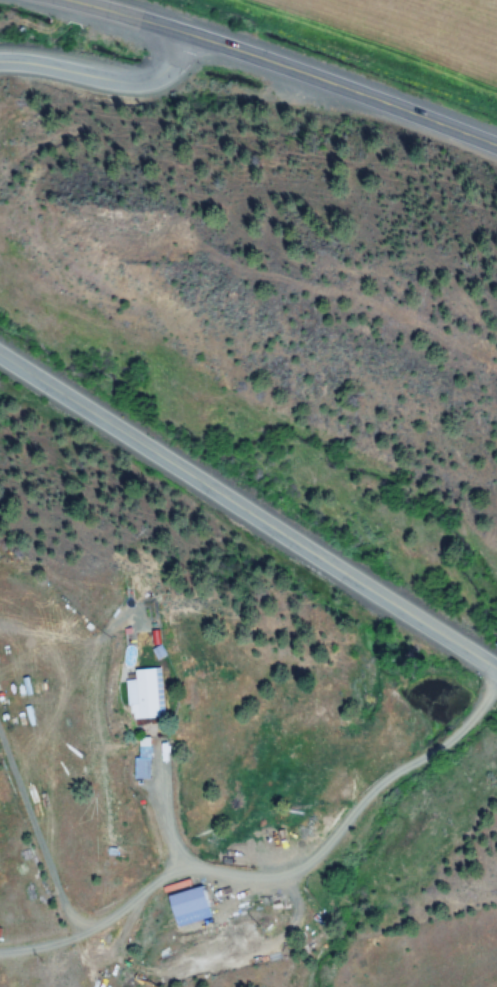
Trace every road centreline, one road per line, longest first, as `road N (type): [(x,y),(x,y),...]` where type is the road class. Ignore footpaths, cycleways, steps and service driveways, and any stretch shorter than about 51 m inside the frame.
road 1 (secondary): [(496,670),(0,358)]
road 2 (residential): [(421,779),(339,844),(320,894),(282,921),(153,910),(59,976),(0,983)]
road 3 (primary): [(82,0),(496,143)]
road 4 (secondary): [(0,65),(109,78),(158,70),(182,33)]
road 5 (residential): [(496,677),(454,753),(421,779)]

